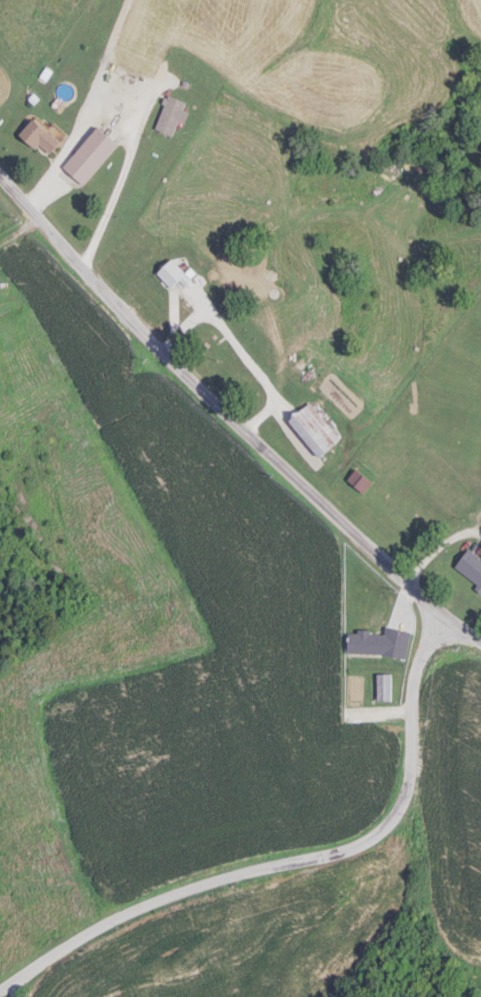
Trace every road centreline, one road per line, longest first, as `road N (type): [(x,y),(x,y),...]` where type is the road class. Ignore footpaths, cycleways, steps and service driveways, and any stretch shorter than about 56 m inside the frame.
road 1 (tertiary): [(480,634),(244,430),(0,173)]
road 2 (residential): [(0,984),(101,919),(179,885),(327,849),(379,825),(410,767),(417,660),(441,605)]

